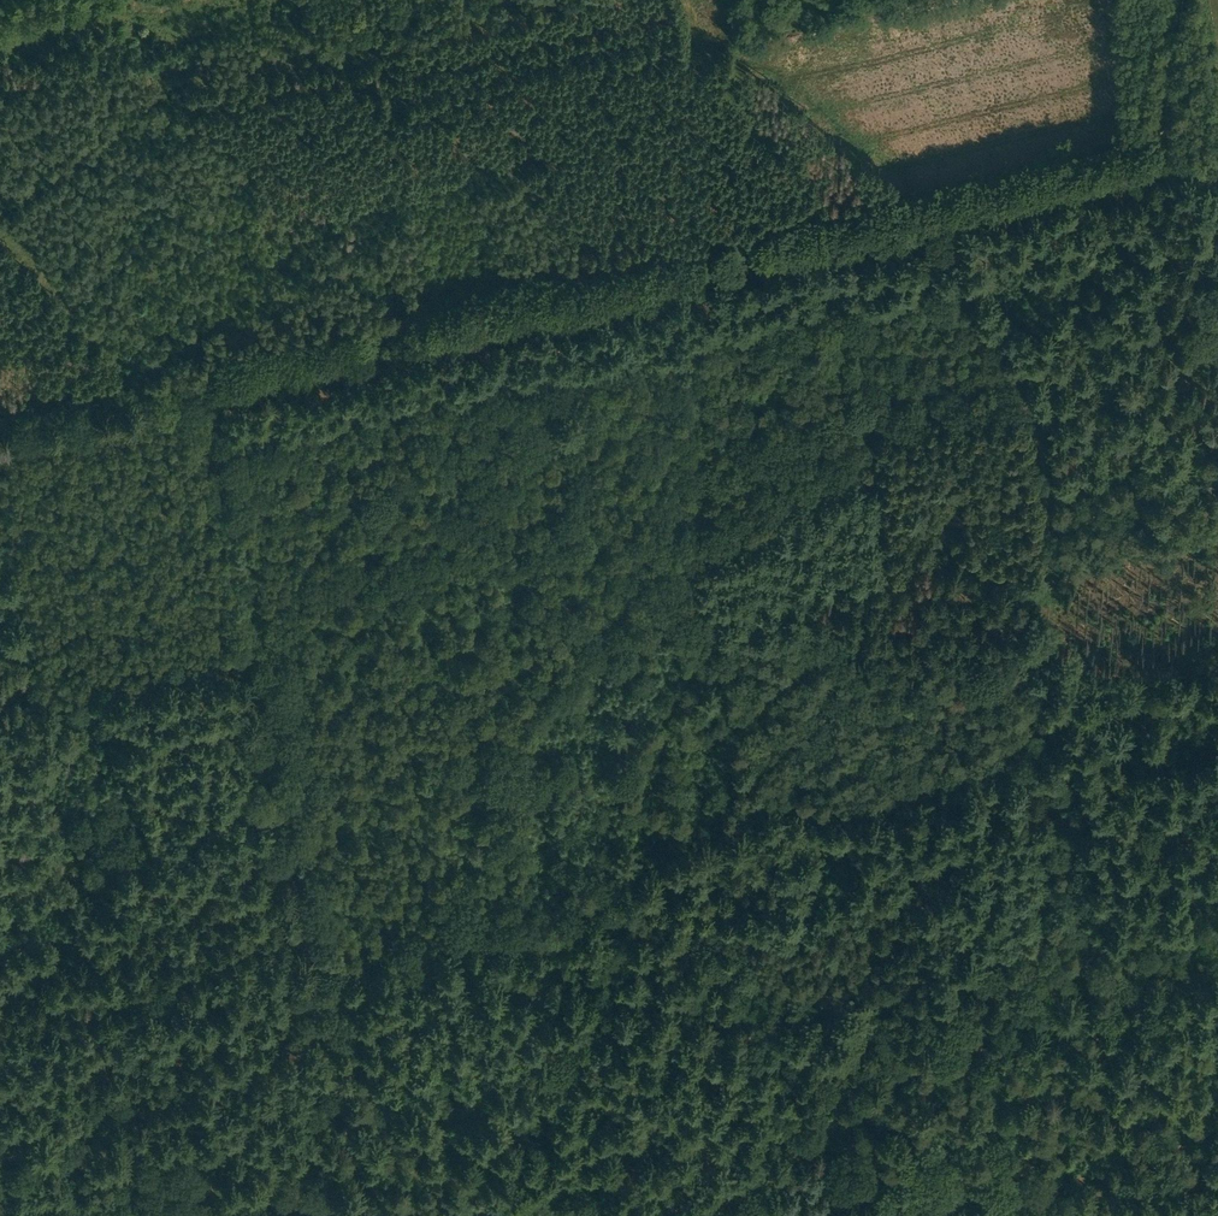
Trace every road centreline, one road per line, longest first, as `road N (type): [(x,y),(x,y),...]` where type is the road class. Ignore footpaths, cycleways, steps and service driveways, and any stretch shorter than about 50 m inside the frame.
road 1 (track): [(1165,137),(951,186),(938,203),(1032,402),(1043,445),(1048,483),(1029,670),(1034,735),(1085,980),(983,1025)]
road 2 (track): [(938,203),(0,423)]
road 3 (track): [(337,1114),(248,650),(0,712)]
road 4 (track): [(821,1137),(753,1187),(707,1203),(354,1208)]
road 5 (track): [(1061,1215),(1005,1115),(983,1025),(904,1072),(821,1137)]
road 6 (track): [(42,1155),(354,1208)]
road 7 (track): [(195,377),(248,650)]

